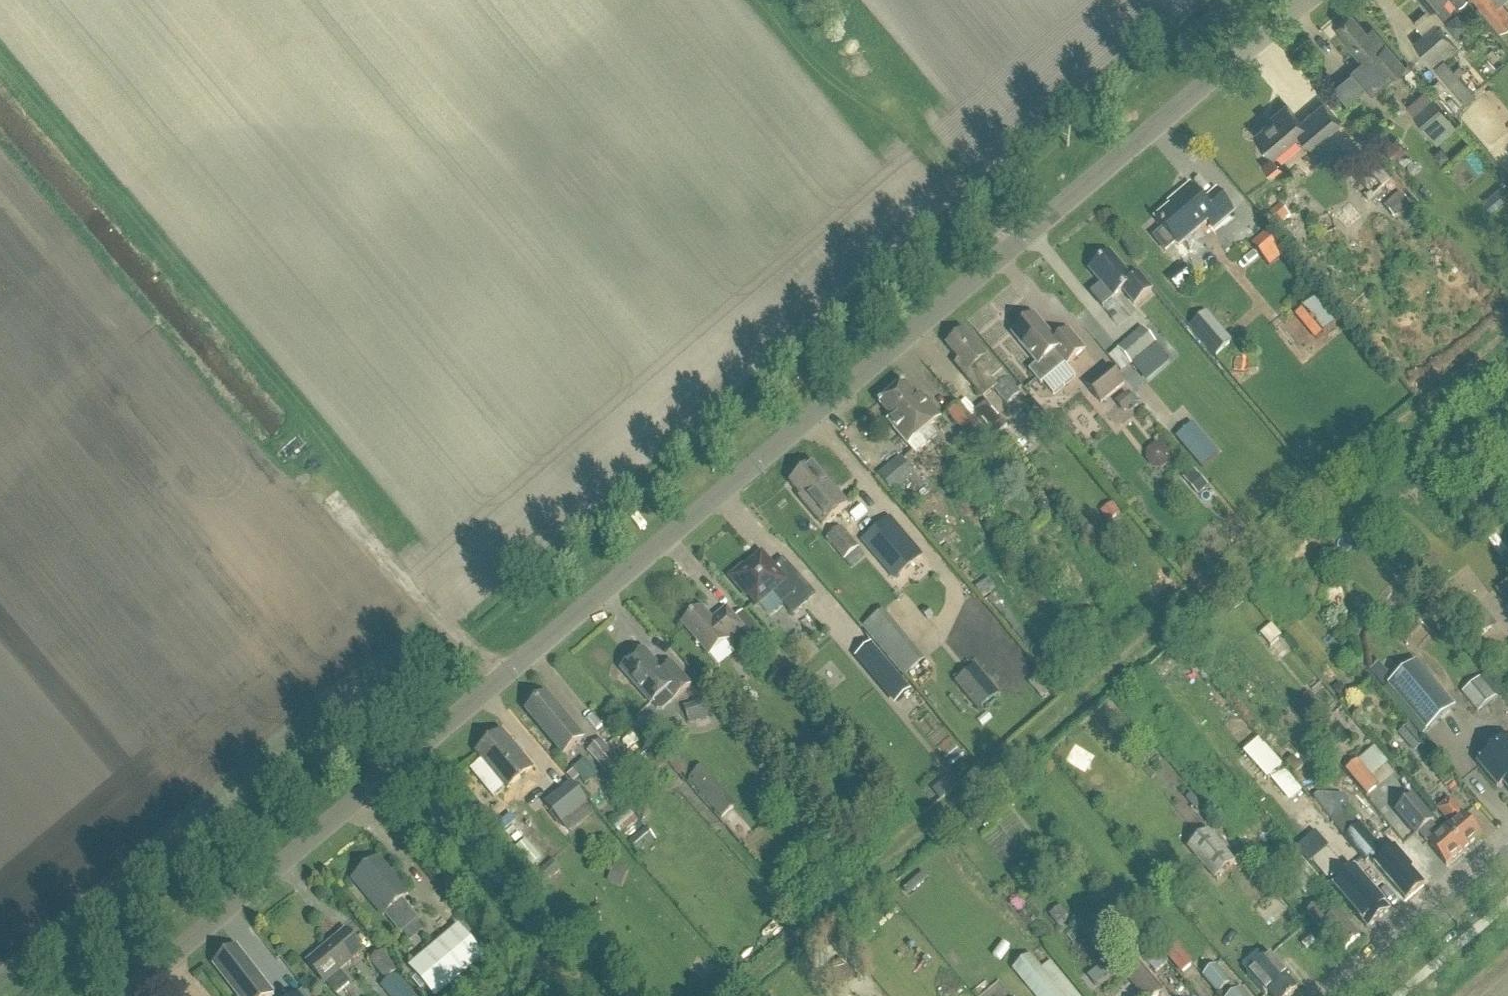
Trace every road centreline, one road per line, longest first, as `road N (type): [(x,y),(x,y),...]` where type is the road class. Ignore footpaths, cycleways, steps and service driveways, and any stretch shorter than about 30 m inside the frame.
road 1 (unclassified): [(122,995),(1306,0)]
road 2 (tertiary): [(1345,995),(1507,857)]

